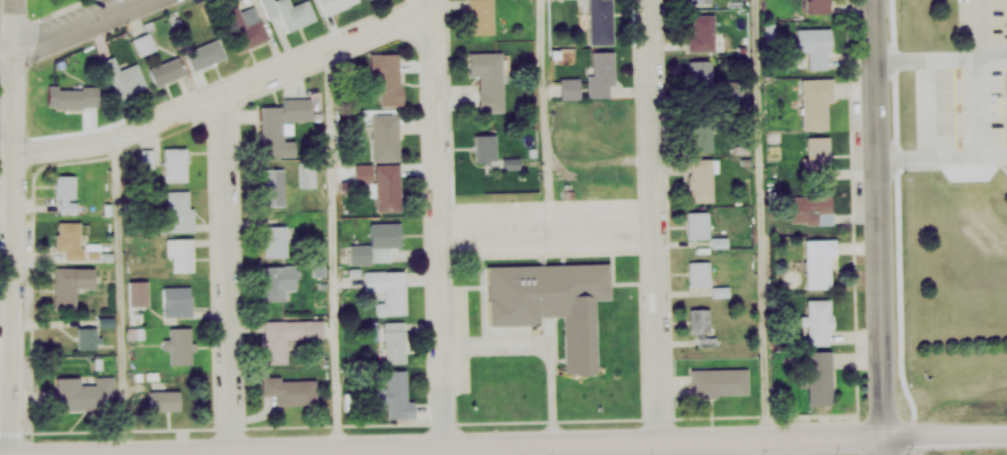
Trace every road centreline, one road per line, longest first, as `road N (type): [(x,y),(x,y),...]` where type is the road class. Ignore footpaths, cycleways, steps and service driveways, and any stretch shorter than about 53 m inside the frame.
road 1 (secondary): [(88,454),(887,437)]
road 2 (residential): [(12,454),(22,0)]
road 3 (residential): [(16,152),(116,140),(439,4)]
road 4 (residential): [(450,447),(439,0)]
road 5 (residential): [(662,442),(651,0)]
road 6 (tertiary): [(887,437),(878,0)]
road 7 (residential): [(231,452),(226,92)]
road 8 (residential): [(22,57),(147,0)]
road 9 (secondary): [(1006,436),(887,437)]

